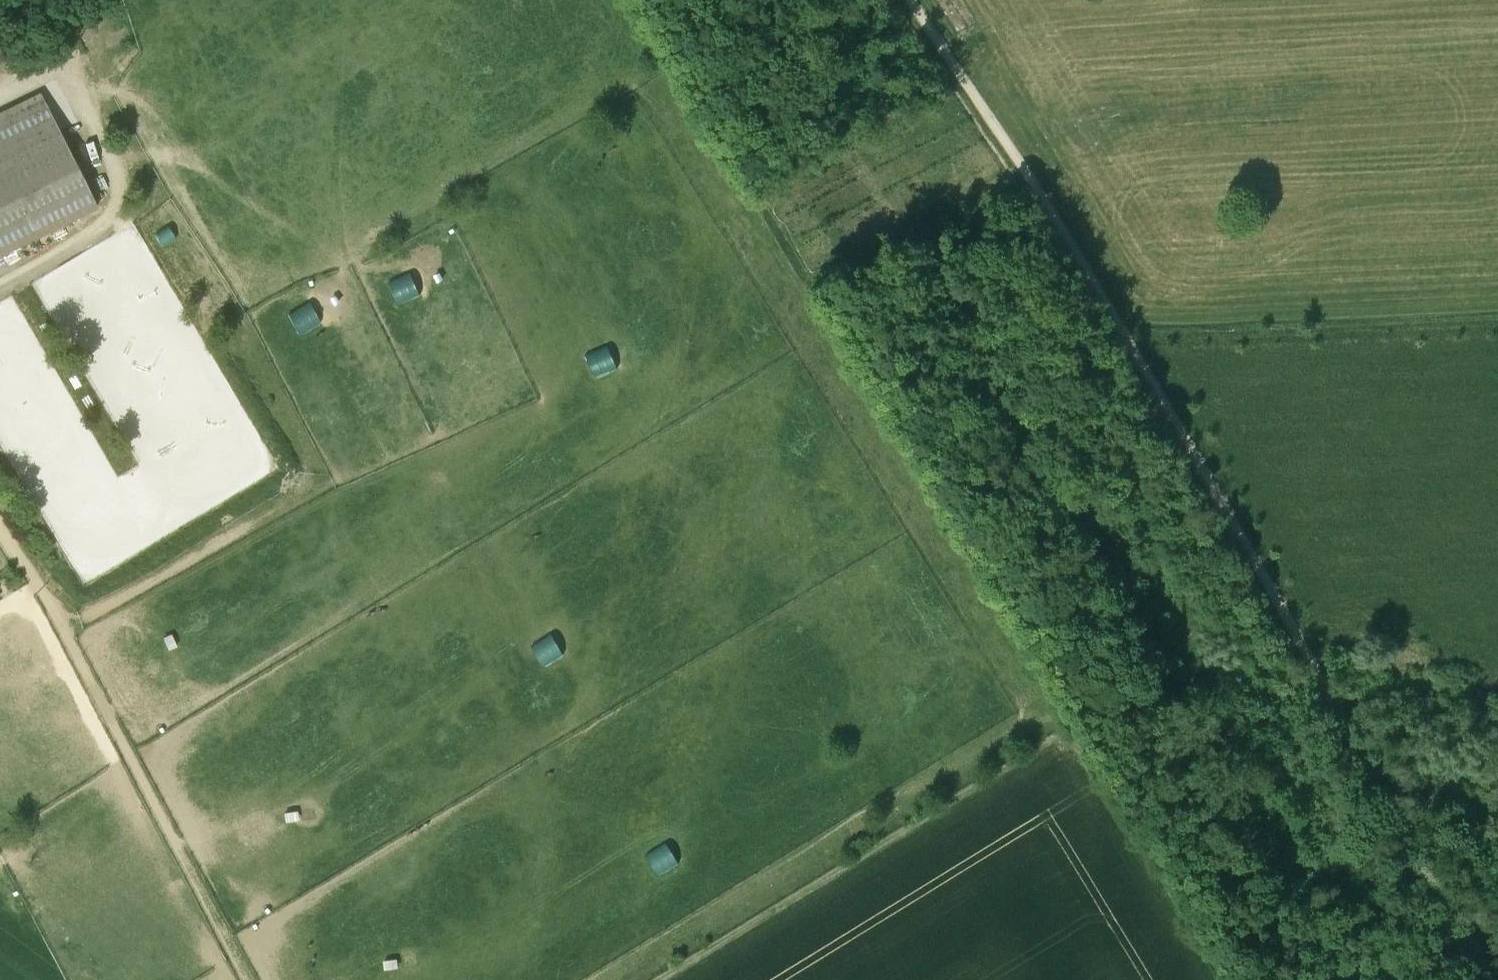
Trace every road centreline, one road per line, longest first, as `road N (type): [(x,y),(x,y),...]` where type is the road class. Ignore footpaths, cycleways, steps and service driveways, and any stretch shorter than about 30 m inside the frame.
road 1 (track): [(1486,979),(1325,696),(897,0)]
road 2 (track): [(1072,739),(682,979)]
road 3 (track): [(1221,979),(1072,739)]

